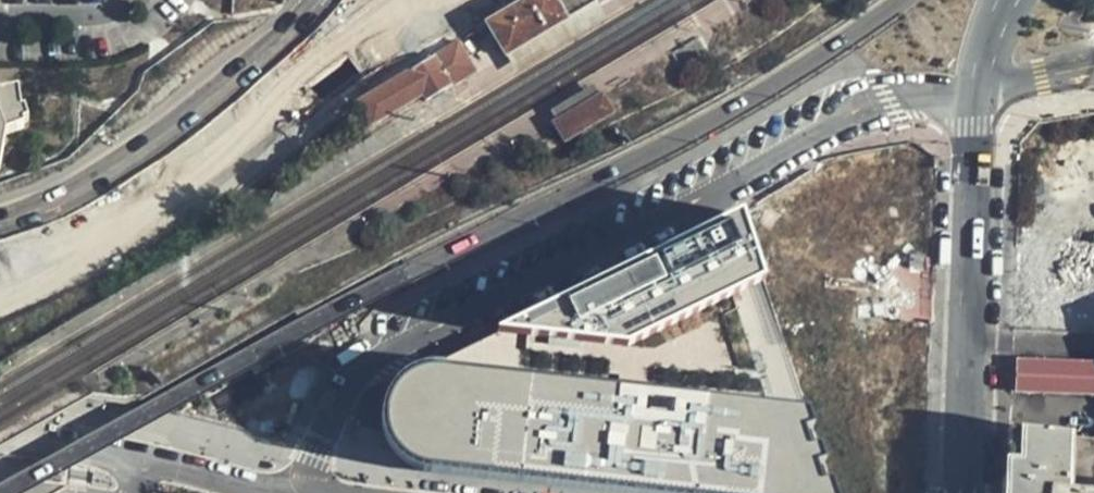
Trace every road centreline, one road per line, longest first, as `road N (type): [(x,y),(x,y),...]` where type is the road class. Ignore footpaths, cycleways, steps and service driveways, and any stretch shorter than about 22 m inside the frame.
road 1 (primary): [(0,492),(712,121),(900,0)]
road 2 (unclassified): [(299,492),(338,389),(352,362),(376,344),(849,101),(975,93)]
road 3 (trunk): [(454,0),(114,245),(0,299)]
road 4 (primary): [(959,492),(975,93)]
road 5 (secondary): [(319,0),(176,131),(0,229)]
road 6 (primary): [(288,492),(117,452),(0,437)]
road 7 (residential): [(975,93),(1093,68)]

